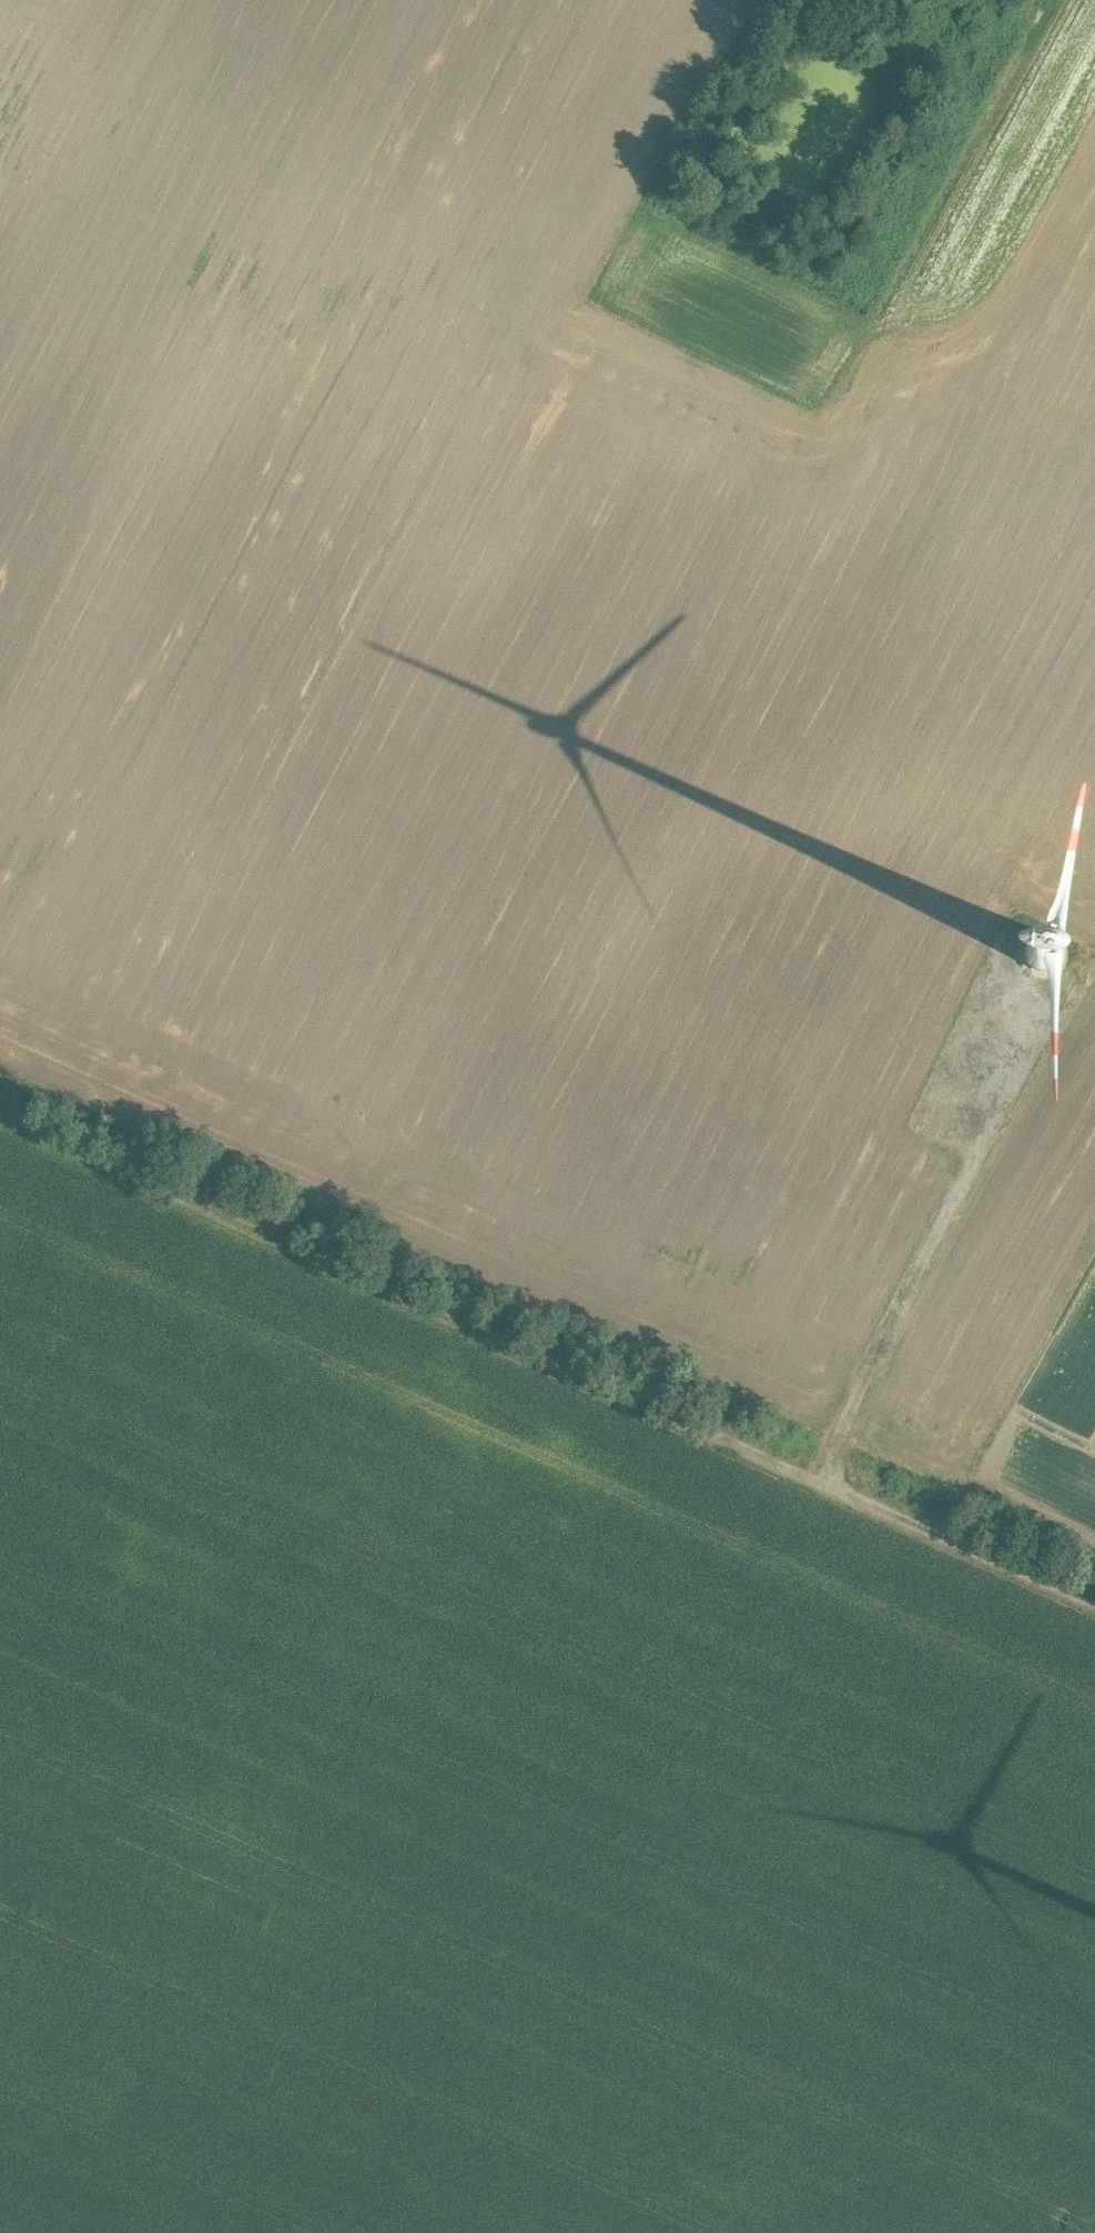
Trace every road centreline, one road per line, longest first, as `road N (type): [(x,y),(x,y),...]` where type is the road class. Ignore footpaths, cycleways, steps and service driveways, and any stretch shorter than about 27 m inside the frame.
road 1 (track): [(1094,1569),(0,1078)]

